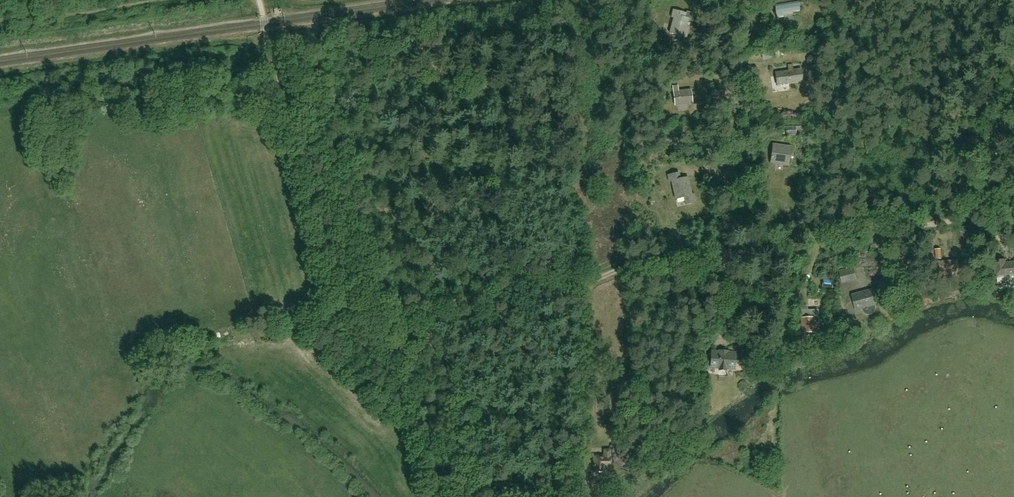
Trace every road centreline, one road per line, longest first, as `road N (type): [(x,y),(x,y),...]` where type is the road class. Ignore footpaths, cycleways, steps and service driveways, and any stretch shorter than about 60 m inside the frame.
road 1 (track): [(341,303),(366,316),(585,282),(650,261),(721,257)]
road 2 (track): [(259,0),(341,303)]
road 3 (track): [(721,257),(874,225),(937,225),(987,214)]
road 4 (track): [(272,67),(25,105)]
road 5 (track): [(1013,75),(993,213)]

